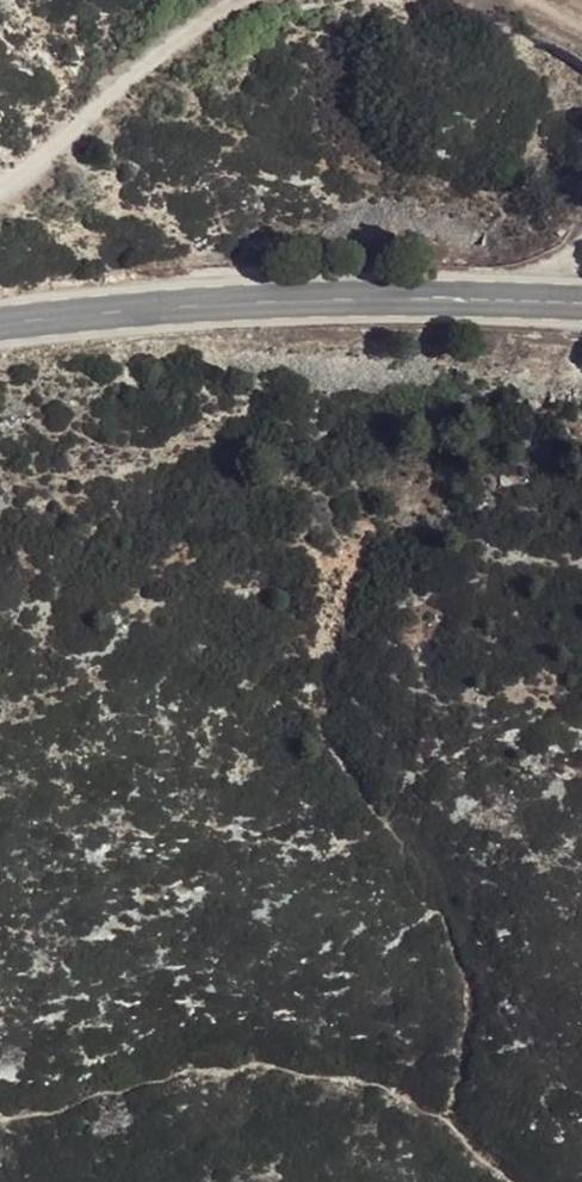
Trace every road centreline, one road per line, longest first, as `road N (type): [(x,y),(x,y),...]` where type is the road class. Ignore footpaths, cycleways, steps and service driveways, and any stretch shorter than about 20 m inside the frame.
road 1 (primary): [(581,304),(330,301),(0,327)]
road 2 (track): [(0,186),(37,164),(70,123),(135,70),(237,0)]

